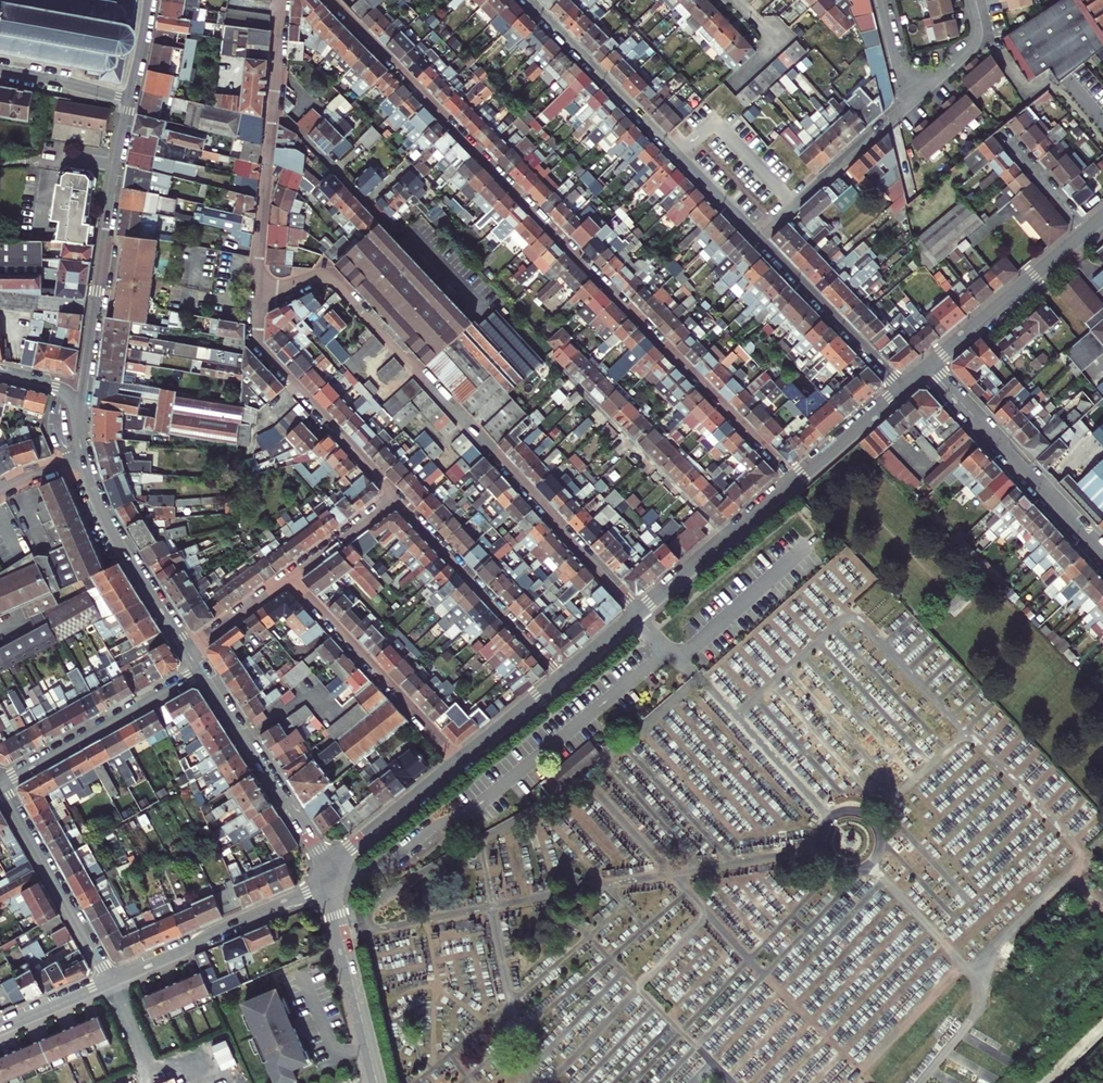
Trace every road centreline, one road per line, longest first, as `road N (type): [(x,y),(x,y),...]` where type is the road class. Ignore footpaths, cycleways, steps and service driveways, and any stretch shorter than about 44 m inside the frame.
road 1 (residential): [(338,0),(798,479)]
road 2 (residential): [(640,612),(340,280),(316,276),(258,296)]
road 3 (residential): [(759,236),(529,0)]
road 4 (tertiary): [(128,99),(79,408)]
road 5 (residential): [(282,0),(258,296)]
road 6 (residential): [(1102,555),(928,367)]
road 7 (residential): [(258,296),(259,344),(399,497)]
road 8 (residential): [(460,760),(292,577)]
road 9 (residential): [(399,497),(564,675)]
road 10 (residential): [(329,883),(108,983)]
road 11 (tertiary): [(201,673),(325,869)]
road 12 (residential): [(0,784),(201,673)]
road 13 (residential): [(108,983),(0,787)]
road 14 (tertiary): [(82,458),(110,529),(188,651)]
road 15 (residential): [(905,388),(759,236)]
road 16 (residential): [(1088,231),(928,367)]
road 17 (residential): [(798,479),(640,612)]
road 18 (tertiary): [(377,1082),(329,883)]
road 19 (residential): [(460,760),(325,869)]
road 20 (residential): [(759,236),(885,126)]
road 21 (residential): [(905,388),(798,479)]
road 22 (residential): [(908,105),(973,48),(971,0)]
road 23 (residential): [(564,675),(460,760)]
road 24 (residential): [(399,497),(292,577)]
road 25 (residential): [(1003,131),(1088,231)]
road 26 (residential): [(0,70),(128,99)]
road 27 (residential): [(292,577),(188,651)]

